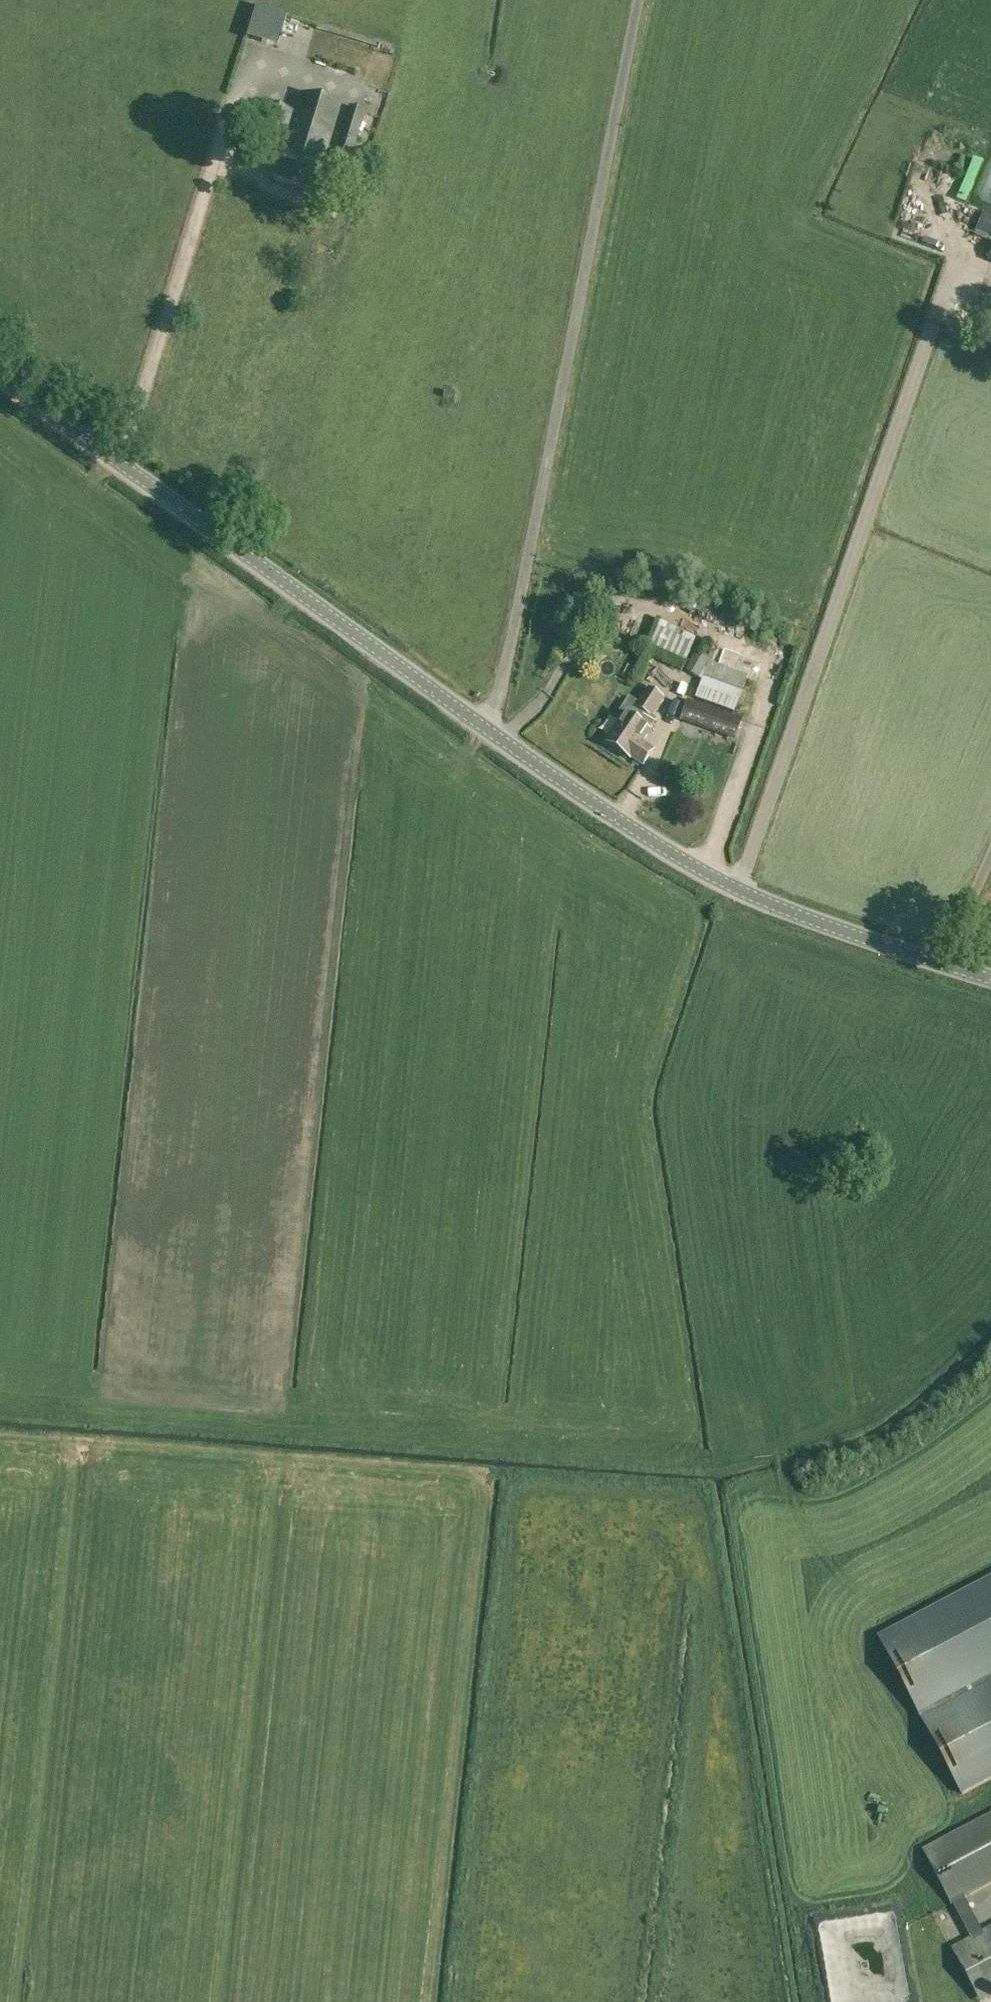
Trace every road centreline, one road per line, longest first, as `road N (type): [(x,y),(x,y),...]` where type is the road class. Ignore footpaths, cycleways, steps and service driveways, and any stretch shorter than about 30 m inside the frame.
road 1 (tertiary): [(990,980),(798,918),(675,859),(0,375)]

